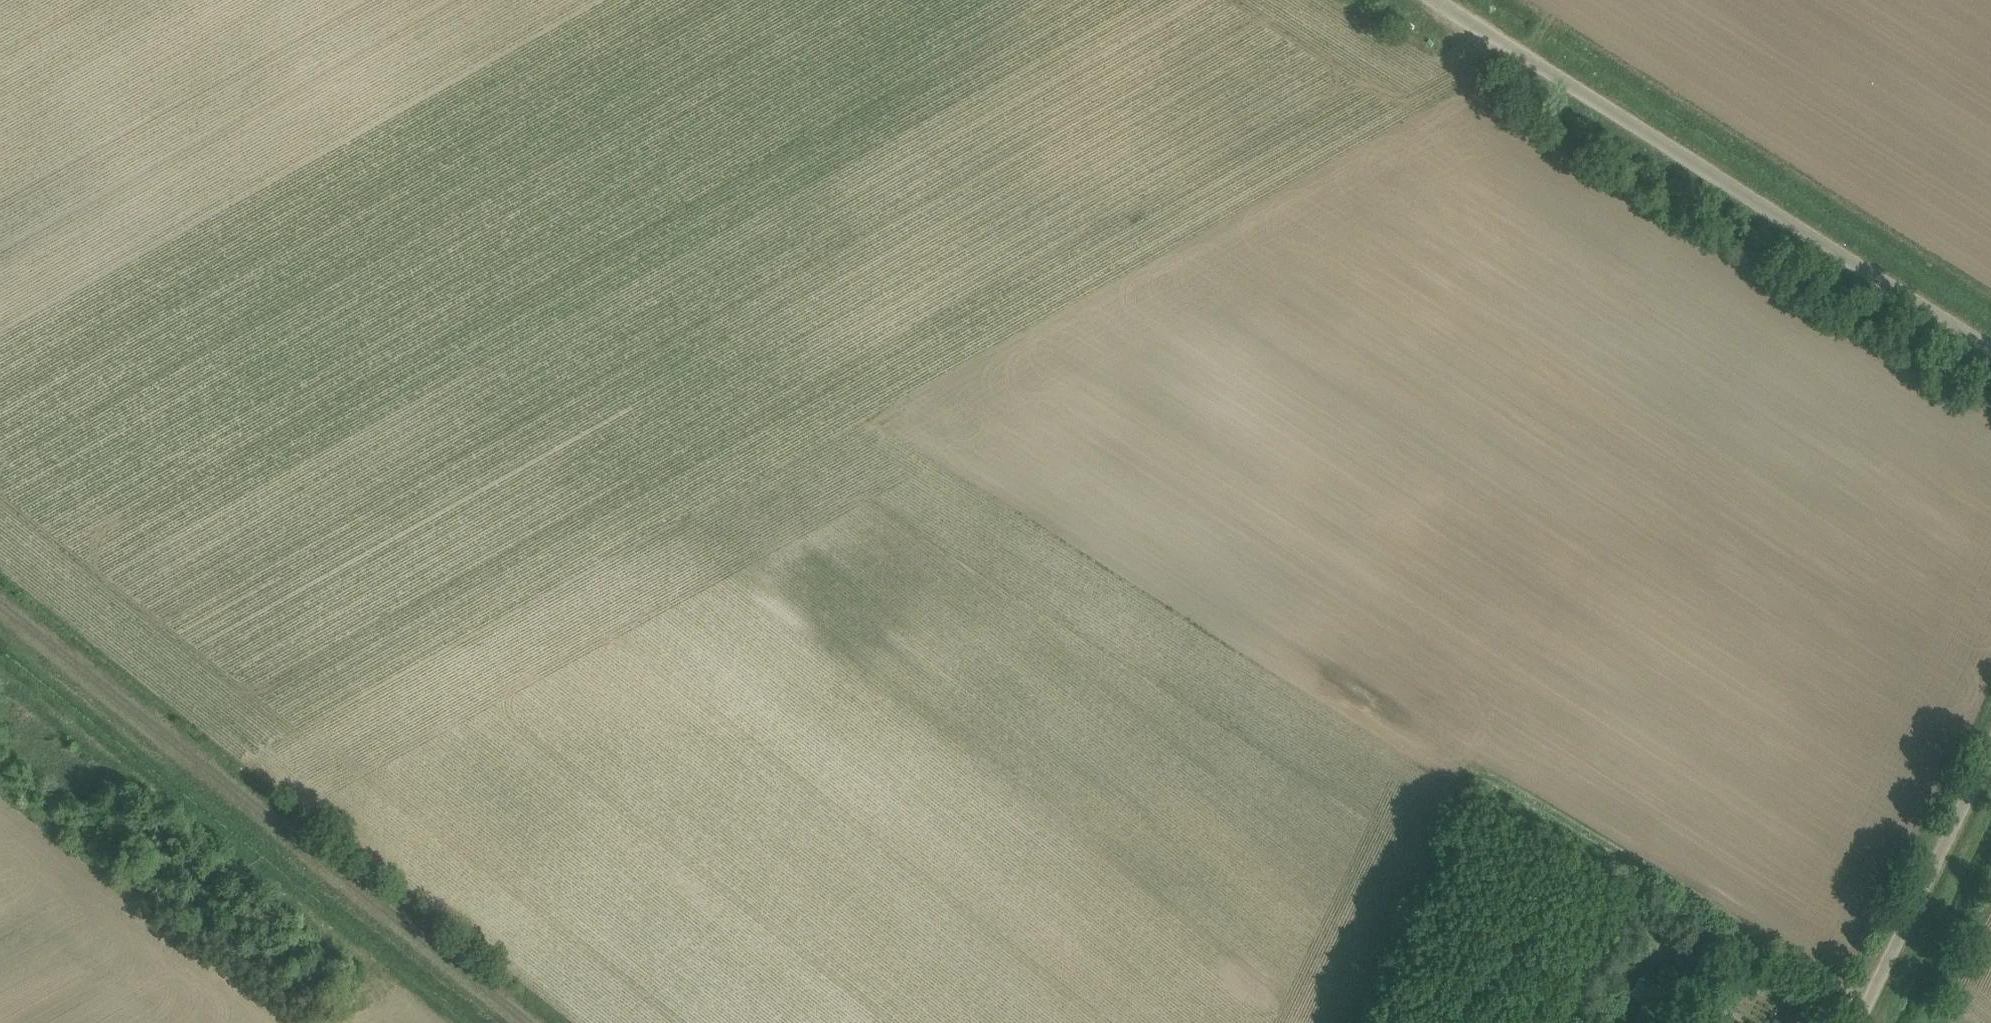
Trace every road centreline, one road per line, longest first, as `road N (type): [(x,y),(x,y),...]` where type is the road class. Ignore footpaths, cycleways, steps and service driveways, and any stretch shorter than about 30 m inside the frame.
road 1 (unclassified): [(1990,361),(1419,0)]
road 2 (unclassified): [(1862,1022),(1990,762)]

